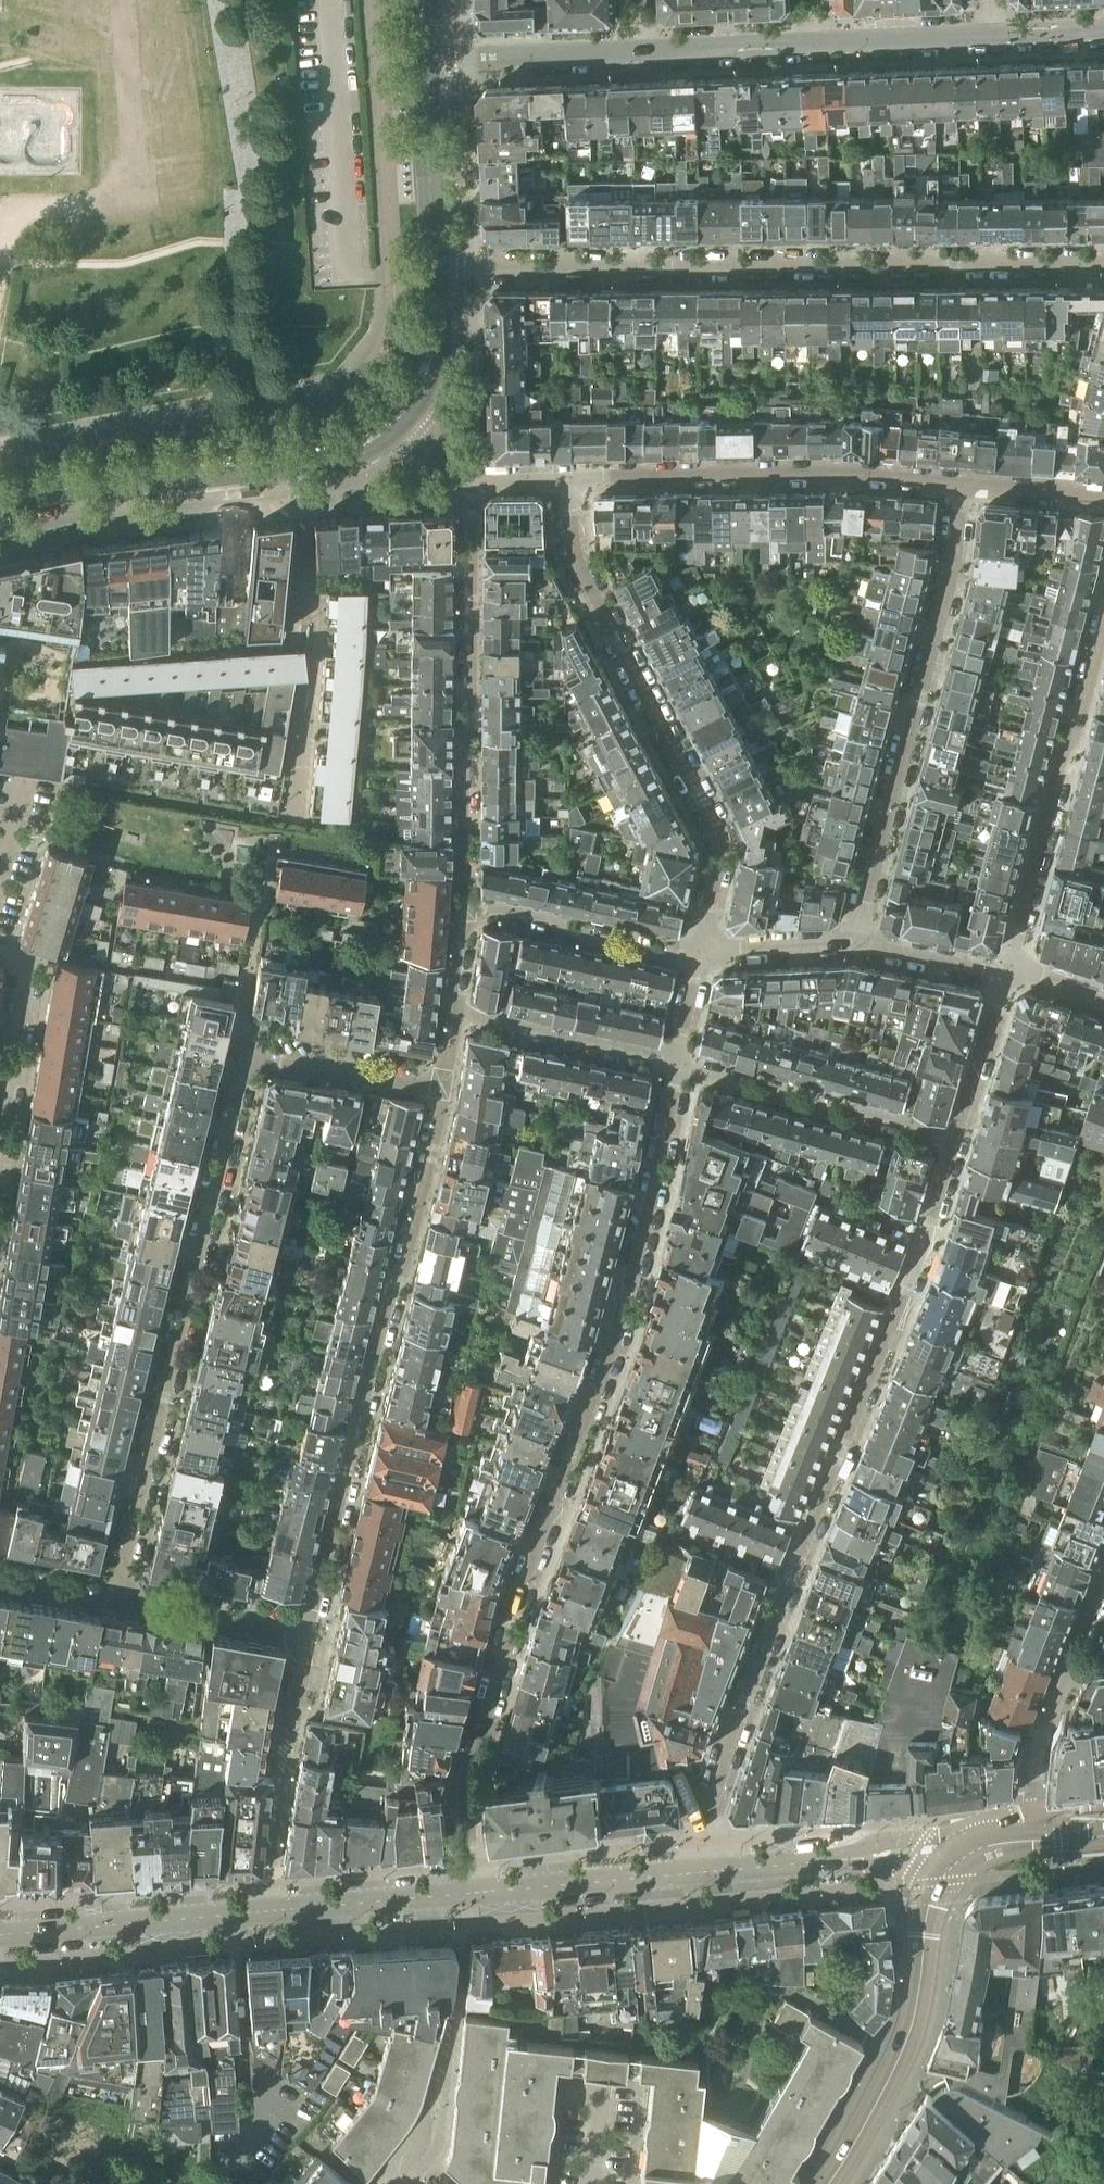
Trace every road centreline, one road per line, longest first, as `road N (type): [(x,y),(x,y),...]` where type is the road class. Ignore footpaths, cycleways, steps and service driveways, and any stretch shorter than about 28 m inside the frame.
road 1 (residential): [(476,1893),(468,1768),(616,1335),(677,1068)]
road 2 (residential): [(956,1137),(923,1250),(704,1816),(691,1874)]
road 3 (residential): [(445,1091),(244,1059),(112,1604)]
road 4 (residential): [(1103,264),(436,271)]
road 5 (residential): [(445,1091),(301,1637)]
road 6 (residential): [(573,478),(572,549),(715,830),(720,860),(702,947)]
road 7 (residential): [(854,944),(952,568),(961,483)]
road 8 (residential): [(472,479),(461,908)]
road 9 (secondary): [(402,409),(346,452),(309,462),(0,499)]
road 10 (residential): [(573,478),(850,474),(961,483)]
road 11 (residential): [(1103,624),(1006,968)]
road 12 (tertiary): [(955,1862),(929,1906),(914,2021),(890,2086),(829,2183)]
road 13 (residential): [(956,1137),(677,1068)]
road 14 (residential): [(301,1637),(269,1868),(271,1911)]
road 15 (tertiary): [(271,1911),(0,1935)]
road 16 (residential): [(699,960),(590,938),(549,920),(461,908)]
road 17 (residential): [(1037,1810),(1038,1748),(1103,1579)]
road 18 (residential): [(455,1012),(654,1055),(677,1068)]
road 19 (tertiary): [(691,1874),(476,1893)]
road 20 (secondary): [(436,271),(426,59)]
road 21 (residential): [(634,50),(426,59)]
road 22 (tertiary): [(476,1893),(271,1911)]
road 23 (residential): [(0,1126),(29,975),(16,955),(0,953)]
road 24 (residential): [(301,1637),(112,1604)]
road 25 (residential): [(816,40),(634,50)]
road 26 (residential): [(1006,968),(956,1137)]
road 27 (residential): [(991,33),(816,40)]
road 28 (residential): [(854,944),(1006,968)]
road 29 (residential): [(702,947),(854,944)]
road 30 (secondary): [(402,409),(434,338),(436,271)]
road 31 (tertiary): [(973,1832),(891,1841),(833,1861)]
road 32 (residential): [(961,483),(1103,498)]
road 33 (tertiary): [(833,1861),(691,1874)]
road 34 (tertiary): [(833,1861),(955,1862)]

